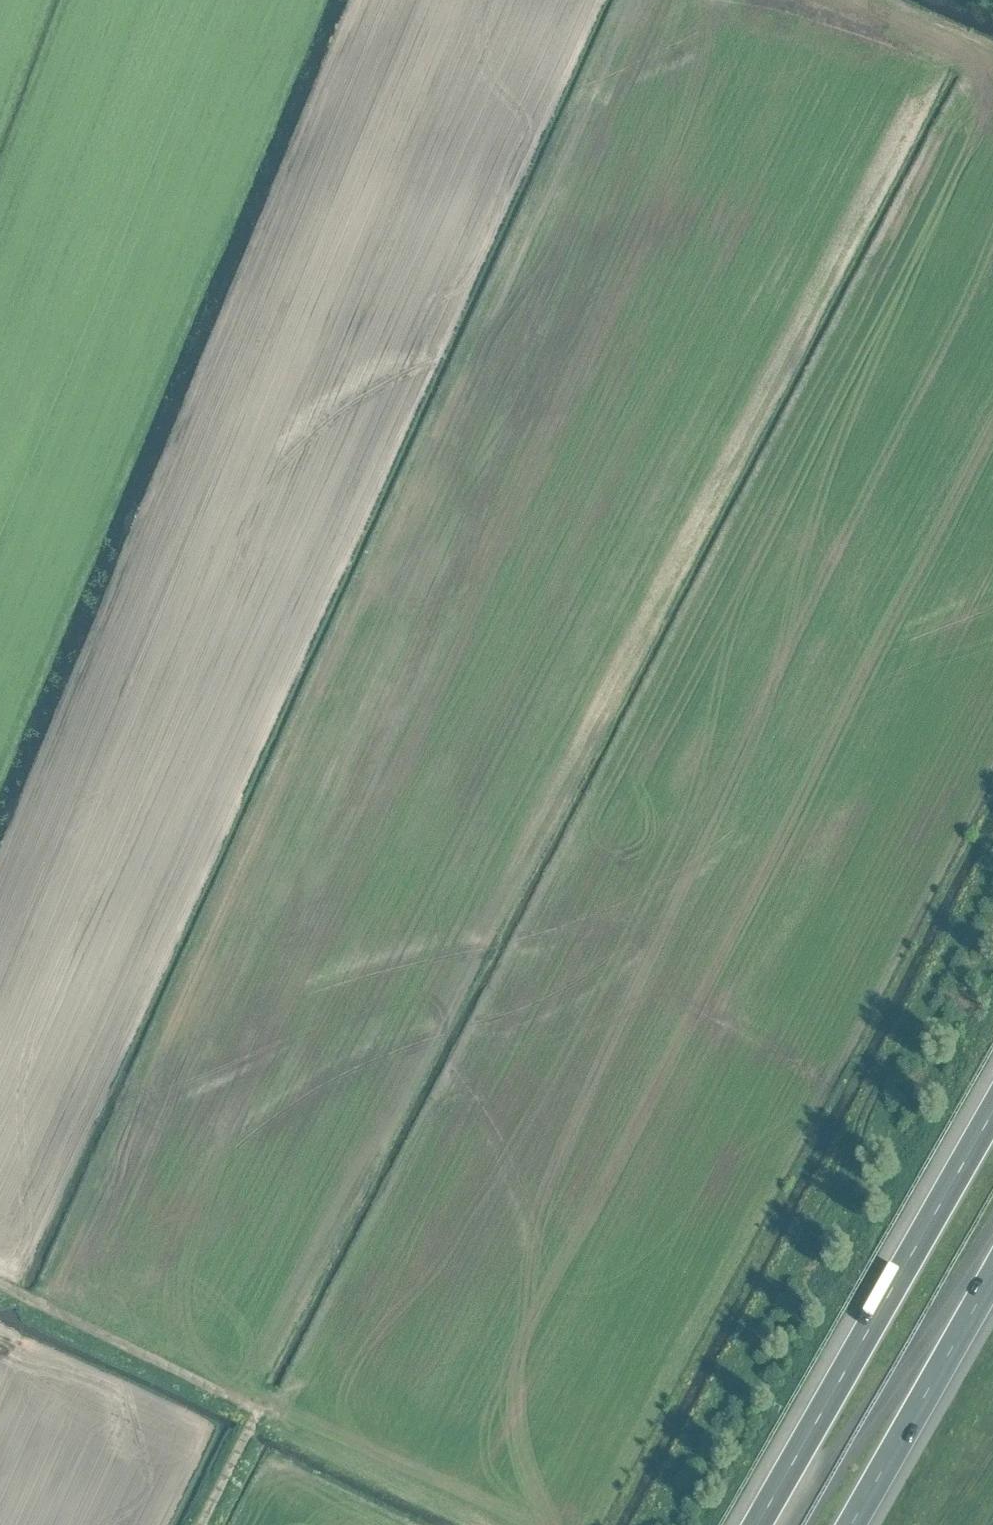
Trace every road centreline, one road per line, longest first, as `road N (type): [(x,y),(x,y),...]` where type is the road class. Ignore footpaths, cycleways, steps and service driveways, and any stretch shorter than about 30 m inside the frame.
road 1 (motorway): [(992,1112),(758,1524)]
road 2 (motorway): [(851,1524),(992,1276)]

